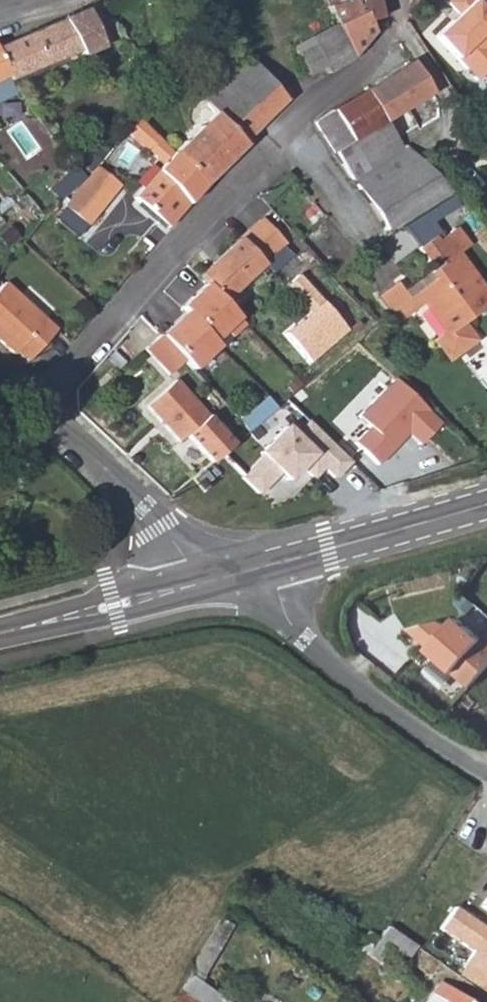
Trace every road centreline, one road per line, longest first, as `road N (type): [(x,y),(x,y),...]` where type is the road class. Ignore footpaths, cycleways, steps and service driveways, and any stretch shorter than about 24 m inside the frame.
road 1 (residential): [(40,407),(302,101),(386,45),(395,33),(392,0)]
road 2 (unclassified): [(269,570),(278,600),(332,666),(387,713),(486,775)]
road 3 (residential): [(196,591),(149,511),(40,407)]
road 4 (tertiary): [(486,509),(269,570)]
road 5 (tertiary): [(196,591),(0,639)]

